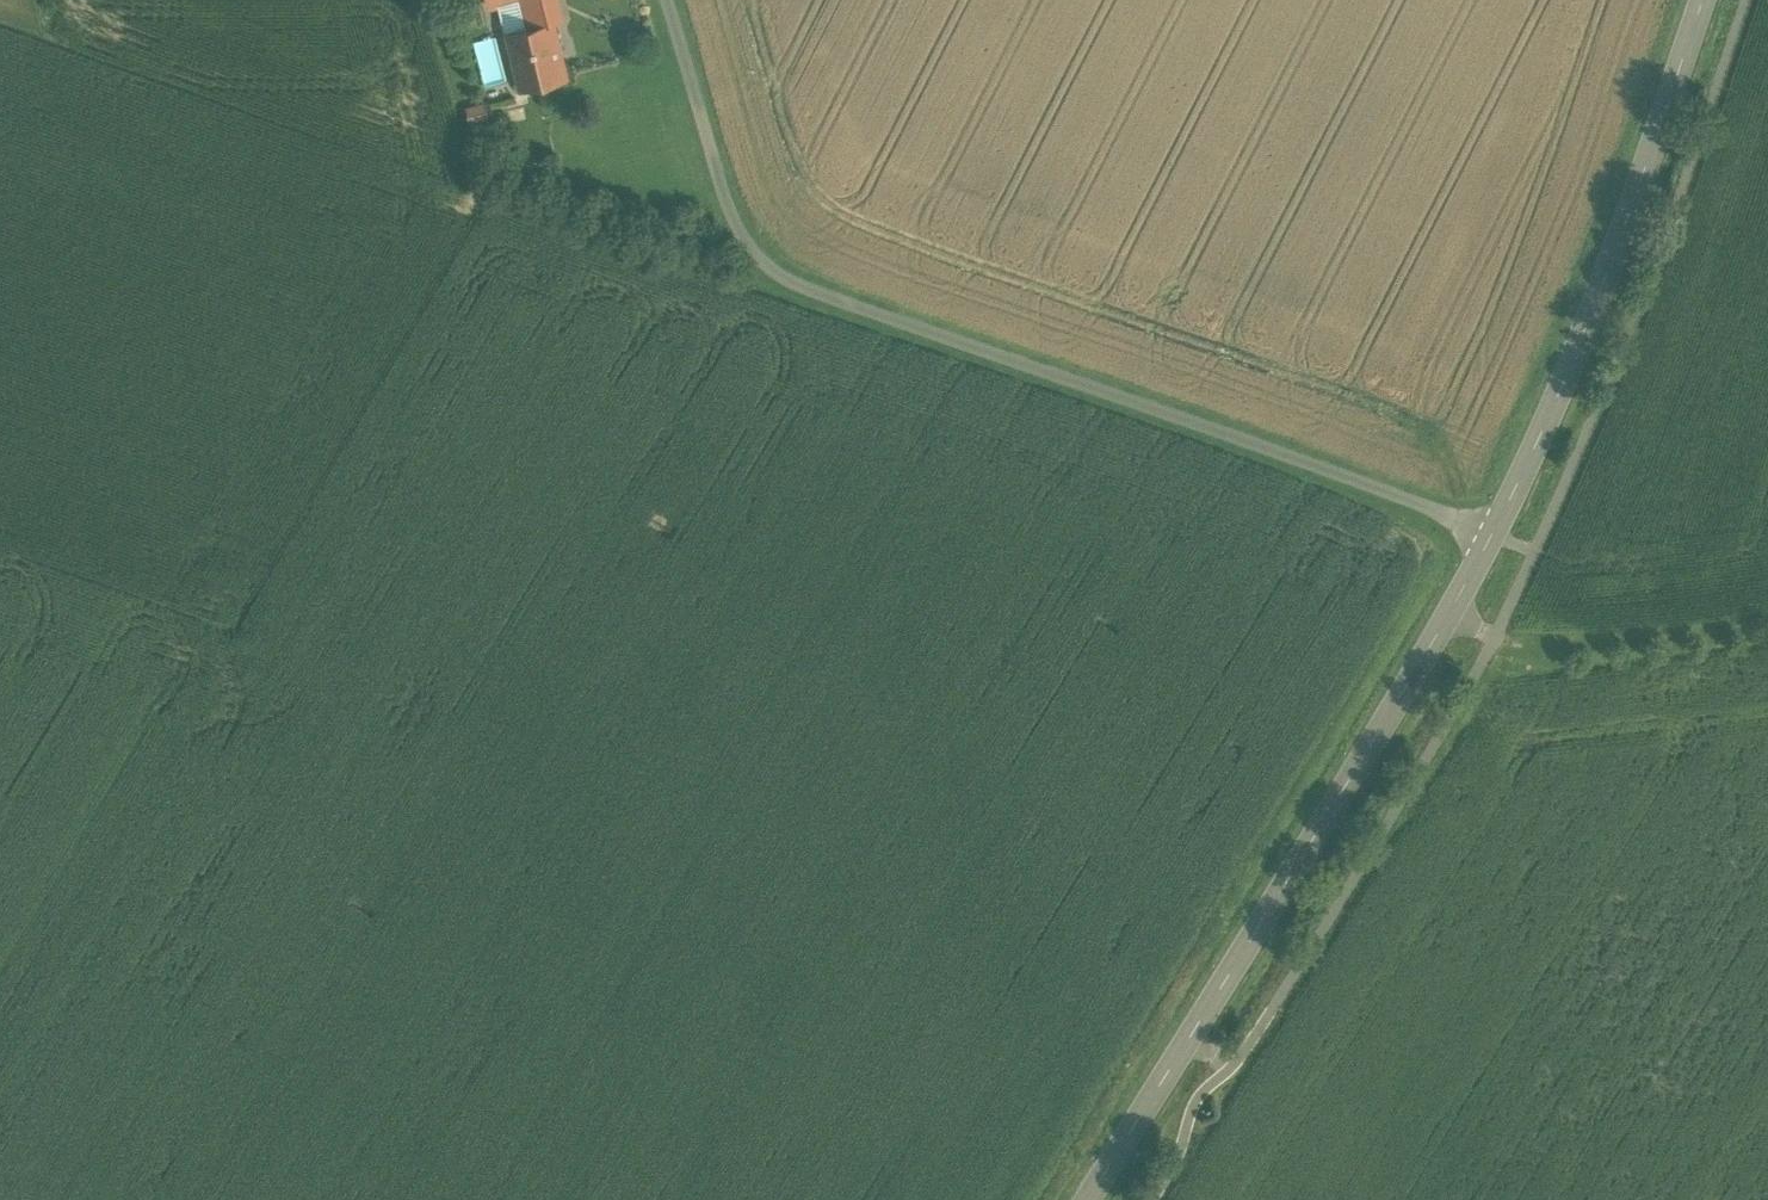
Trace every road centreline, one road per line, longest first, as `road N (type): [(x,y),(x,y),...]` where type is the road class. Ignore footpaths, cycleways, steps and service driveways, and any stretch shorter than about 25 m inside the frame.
road 1 (tertiary): [(1699,0),(1606,273),(1529,458),(1447,616),(1086,1199)]
road 2 (track): [(1447,616),(1528,644),(1767,621)]

